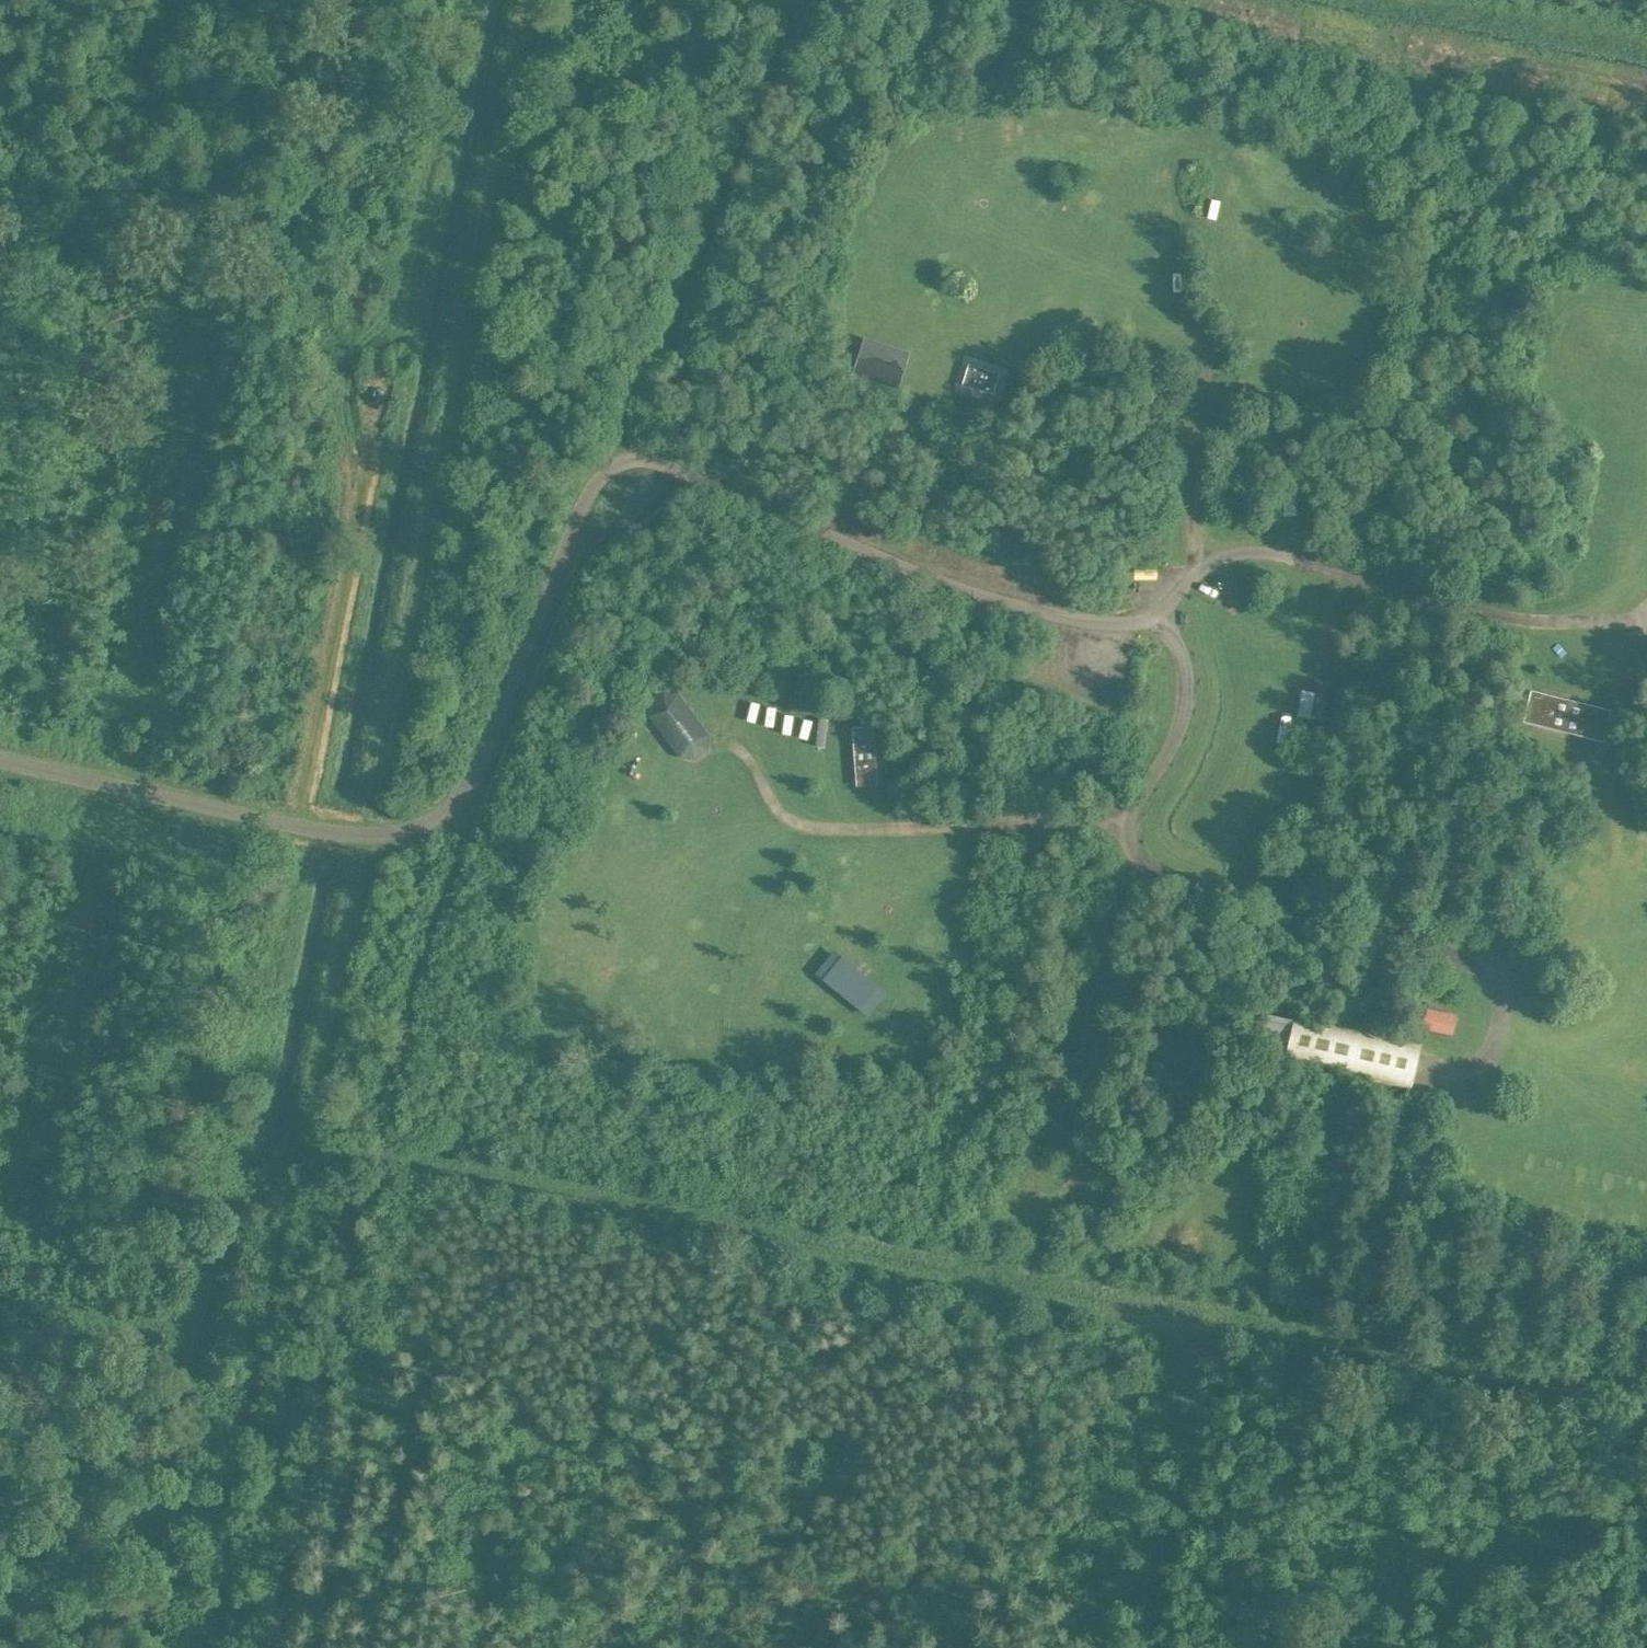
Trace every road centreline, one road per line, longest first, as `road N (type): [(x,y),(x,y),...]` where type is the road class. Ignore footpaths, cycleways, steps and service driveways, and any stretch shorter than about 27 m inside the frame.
road 1 (track): [(139,1647),(366,469),(348,388),(353,359),(398,303),(459,0)]
road 2 (track): [(195,1647),(292,1156),(367,836),(527,0)]
road 3 (track): [(1646,1390),(398,1144),(374,1159),(299,1143)]
road 4 (track): [(374,1159),(391,1172),(1646,1424)]
road 5 (track): [(1415,0),(1646,44)]

